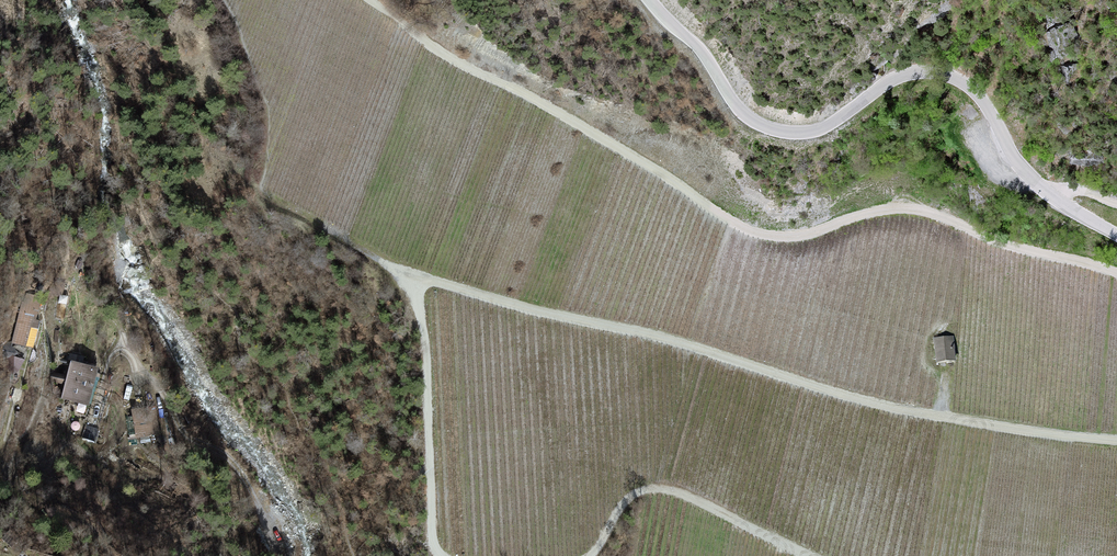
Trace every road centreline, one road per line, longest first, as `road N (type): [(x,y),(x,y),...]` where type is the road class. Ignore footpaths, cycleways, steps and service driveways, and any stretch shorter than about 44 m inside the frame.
road 1 (track): [(441,555),(415,274),(480,300),(707,352),(870,403),(1116,444)]
road 2 (track): [(1116,272),(927,208),(884,211),(782,239),(728,218),(536,99),(452,59),(369,0)]
road 3 (unclassified): [(1116,232),(1034,185),(958,82),(923,72),(895,76),(823,133),(790,136),(746,119),(699,53),(646,0)]
road 4 (track): [(276,555),(230,462),(174,423),(157,371),(109,347)]
road 5 (track): [(803,555),(650,490),(627,503),(591,555)]

